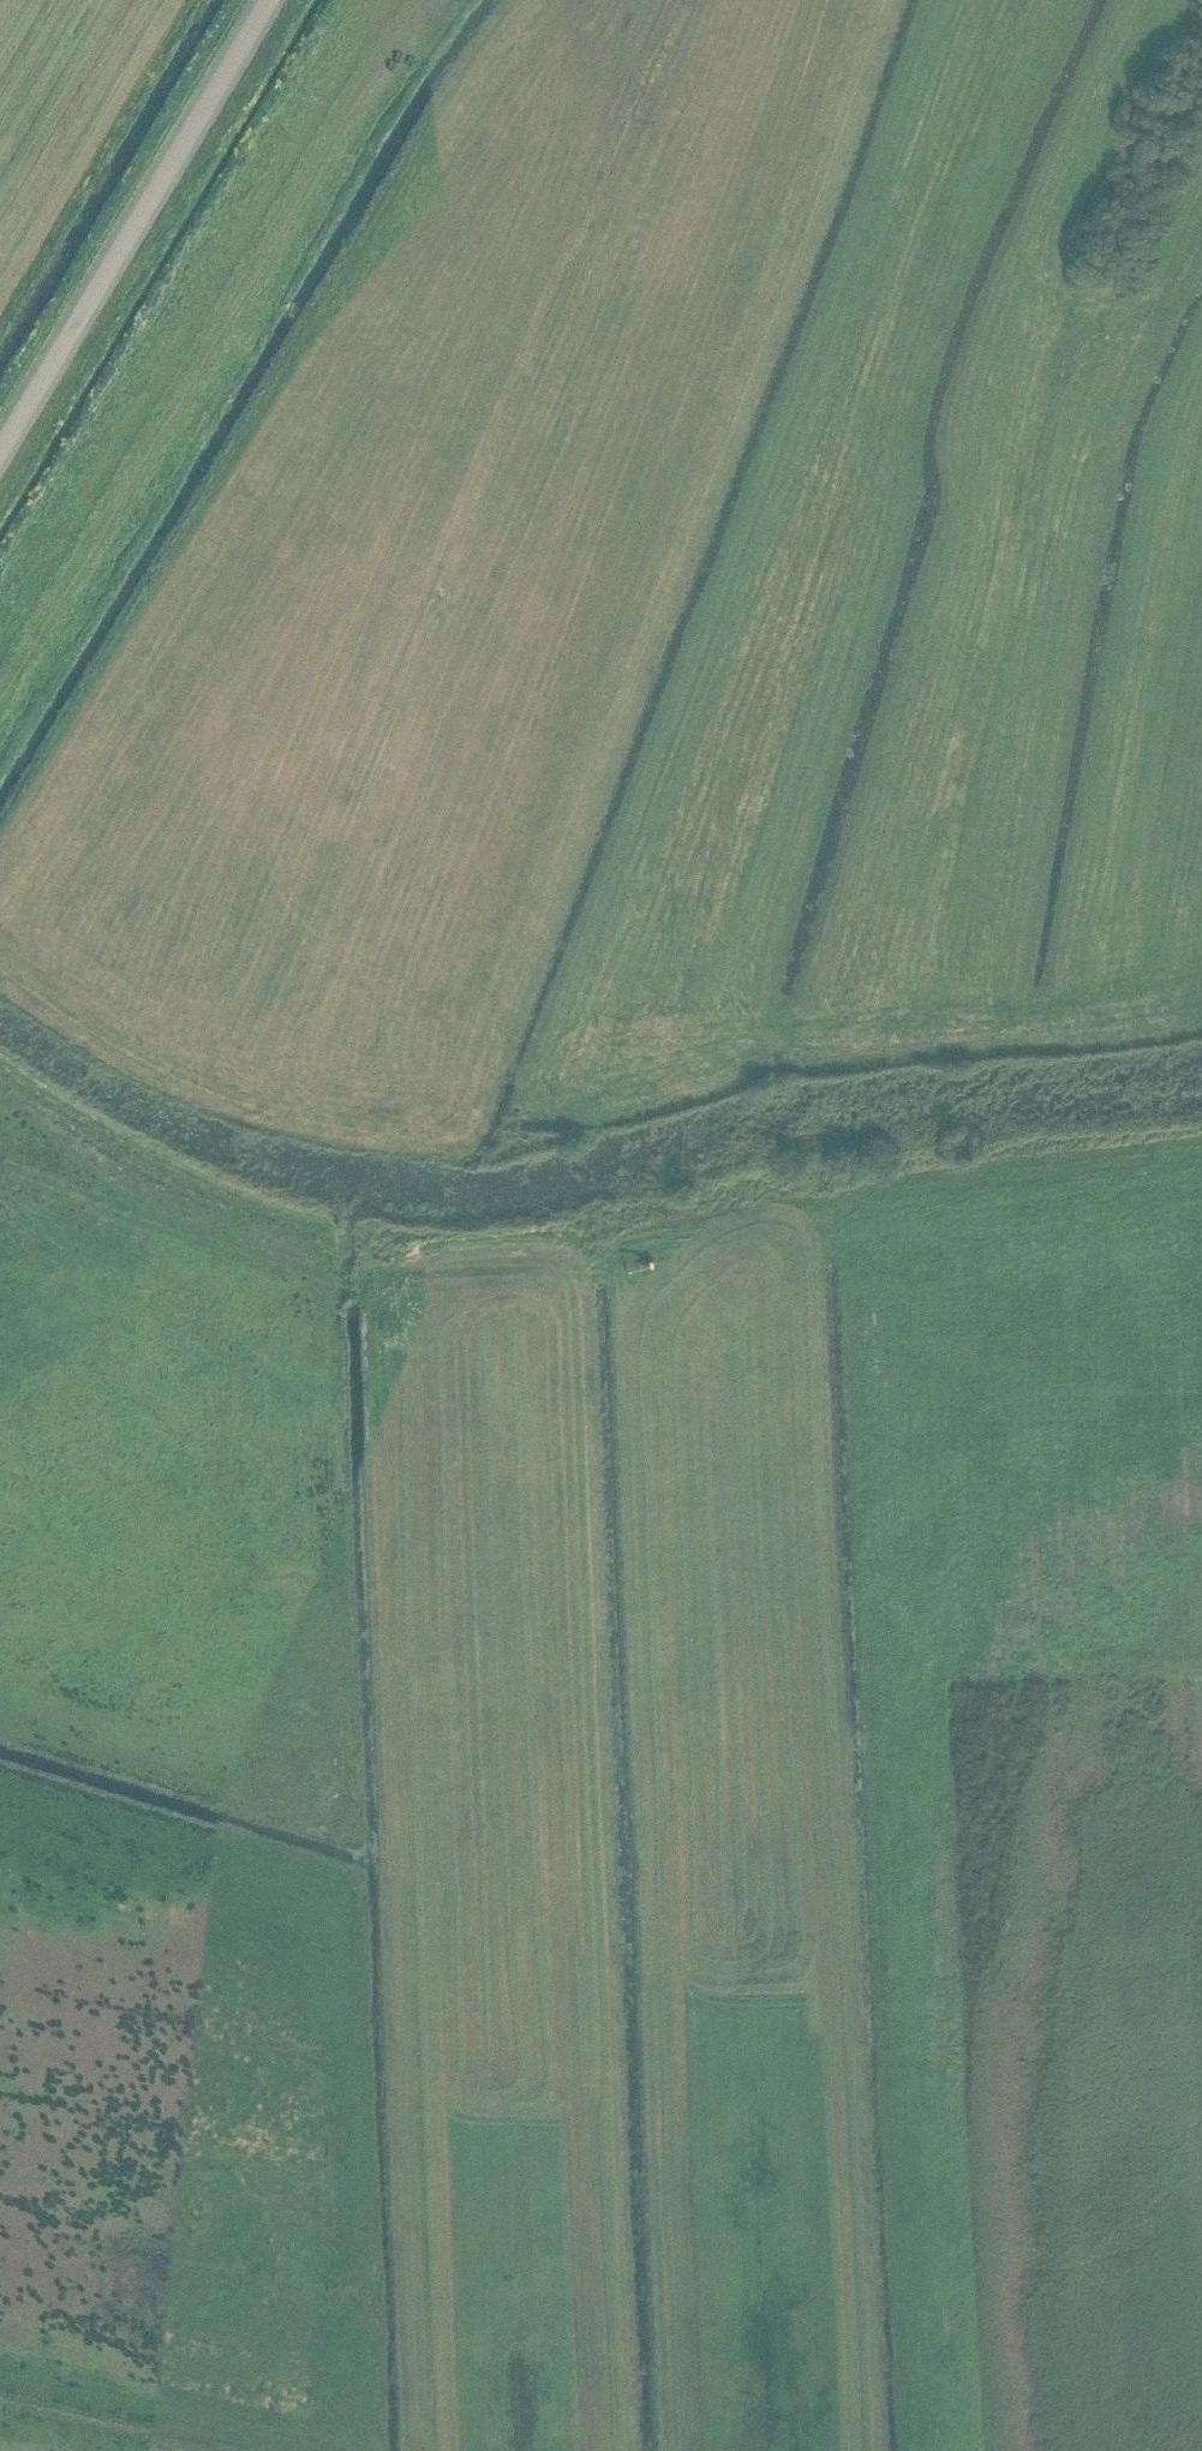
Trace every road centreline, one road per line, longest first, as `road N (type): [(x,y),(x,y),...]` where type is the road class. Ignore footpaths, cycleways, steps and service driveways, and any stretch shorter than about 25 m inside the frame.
road 1 (tertiary): [(0,440),(264,0)]

